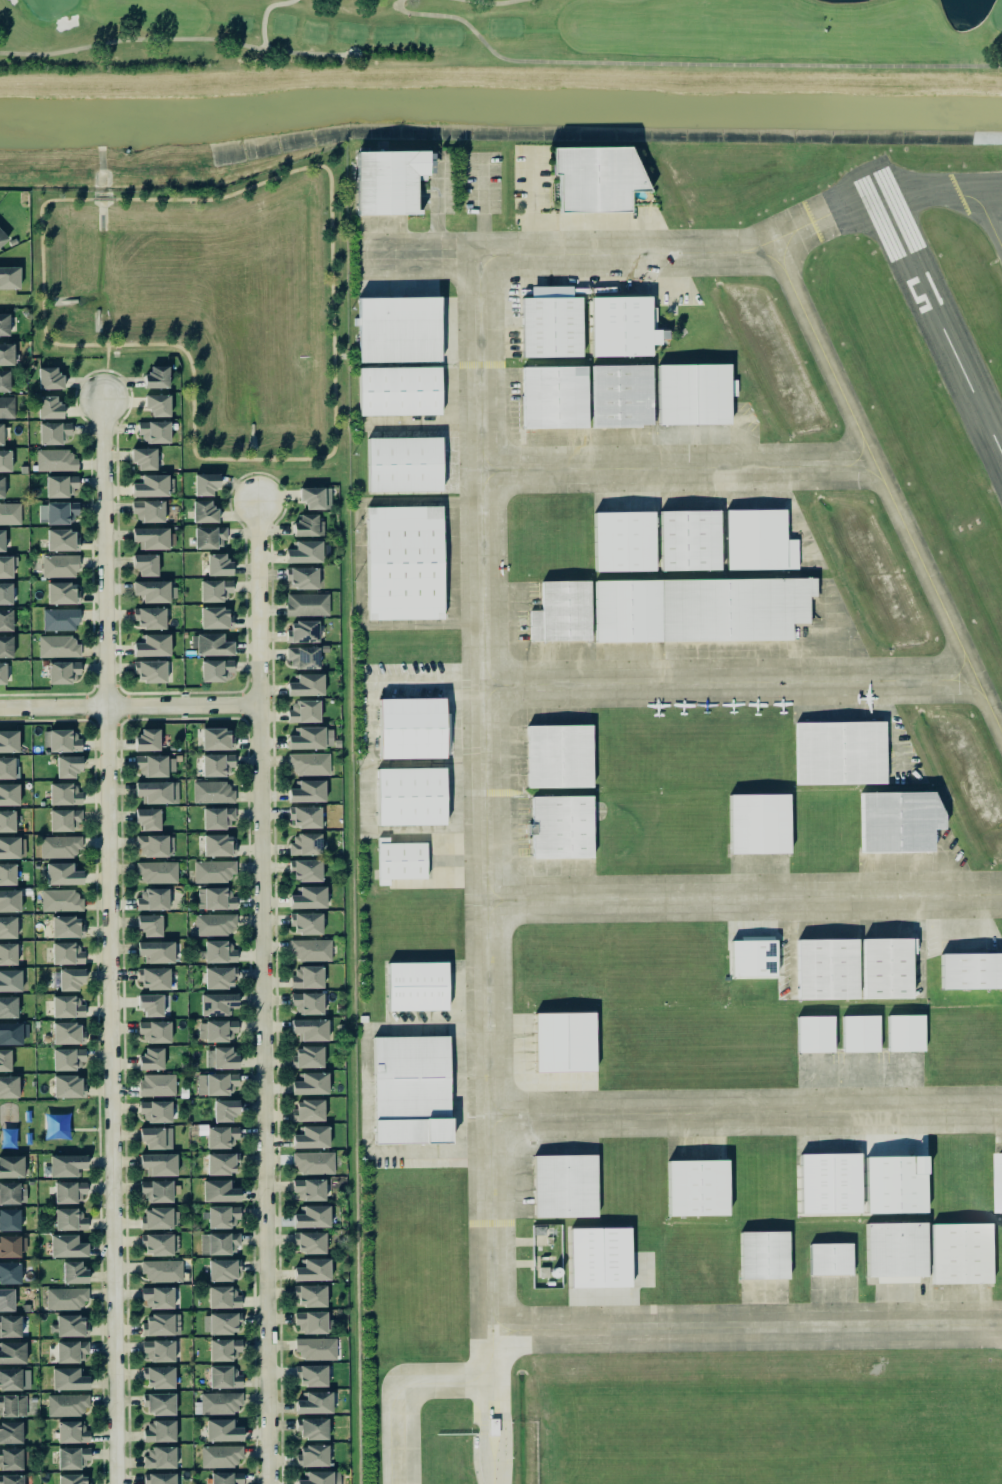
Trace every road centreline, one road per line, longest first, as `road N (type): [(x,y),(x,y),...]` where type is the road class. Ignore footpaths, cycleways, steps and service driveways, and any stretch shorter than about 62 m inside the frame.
road 1 (residential): [(102,398),(116,1483)]
road 2 (residential): [(257,498),(268,1483)]
road 3 (residential): [(0,708),(259,706)]

